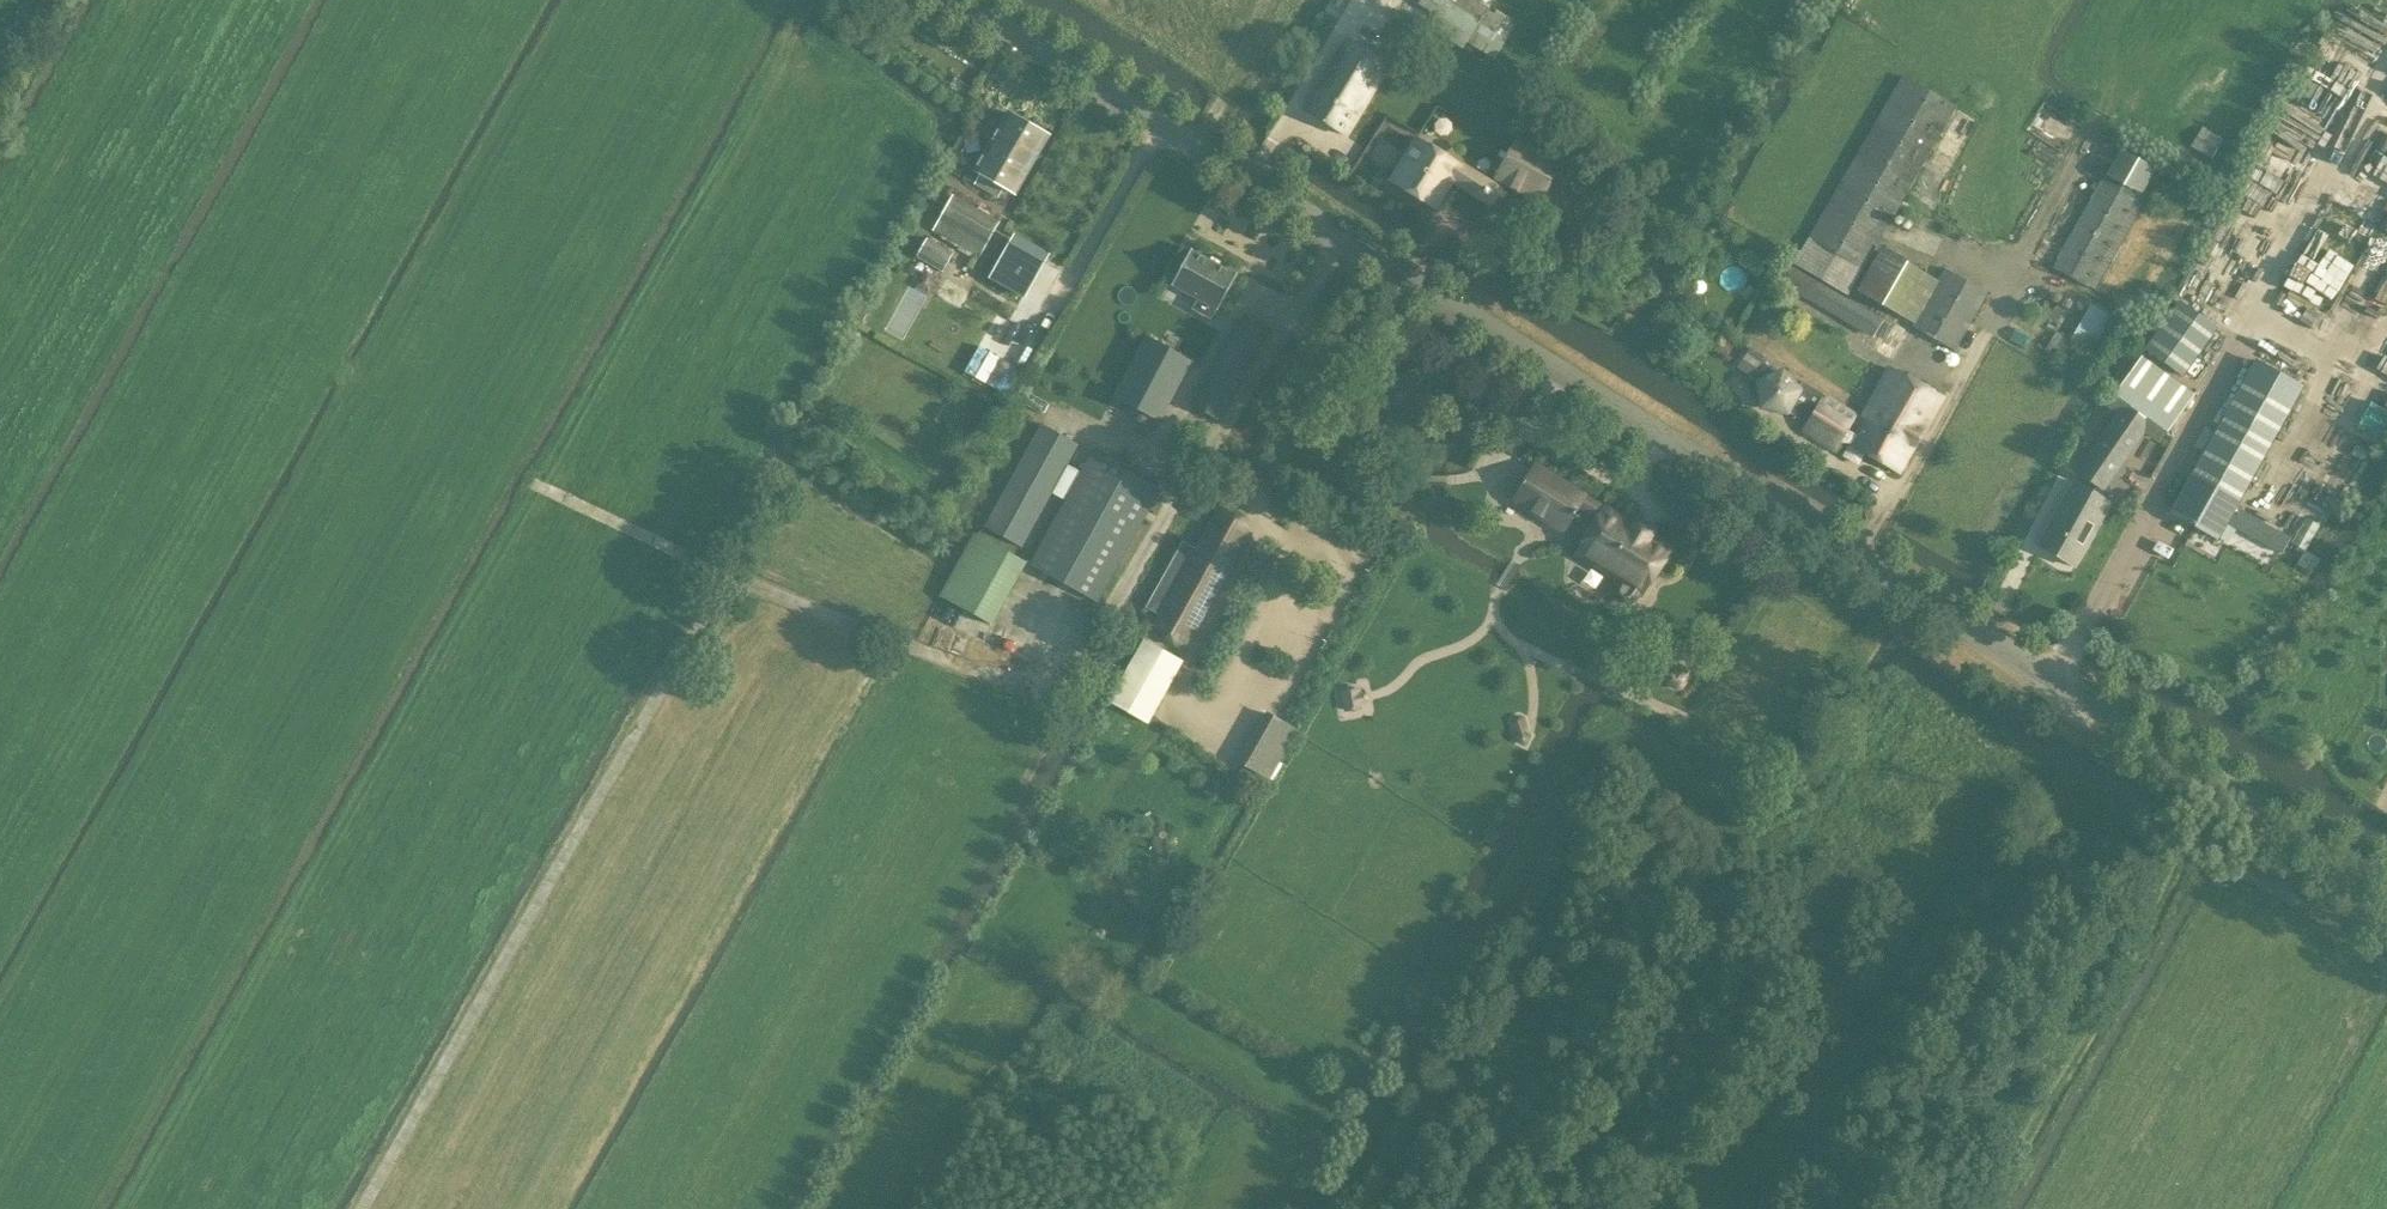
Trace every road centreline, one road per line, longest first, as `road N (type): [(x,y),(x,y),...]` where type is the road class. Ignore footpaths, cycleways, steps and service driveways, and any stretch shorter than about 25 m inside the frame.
road 1 (tertiary): [(2386,887),(2229,789),(2070,673),(1873,566),(943,0)]
road 2 (track): [(364,1208),(718,572),(1060,695),(1342,240)]
road 3 (track): [(718,572),(530,485)]

